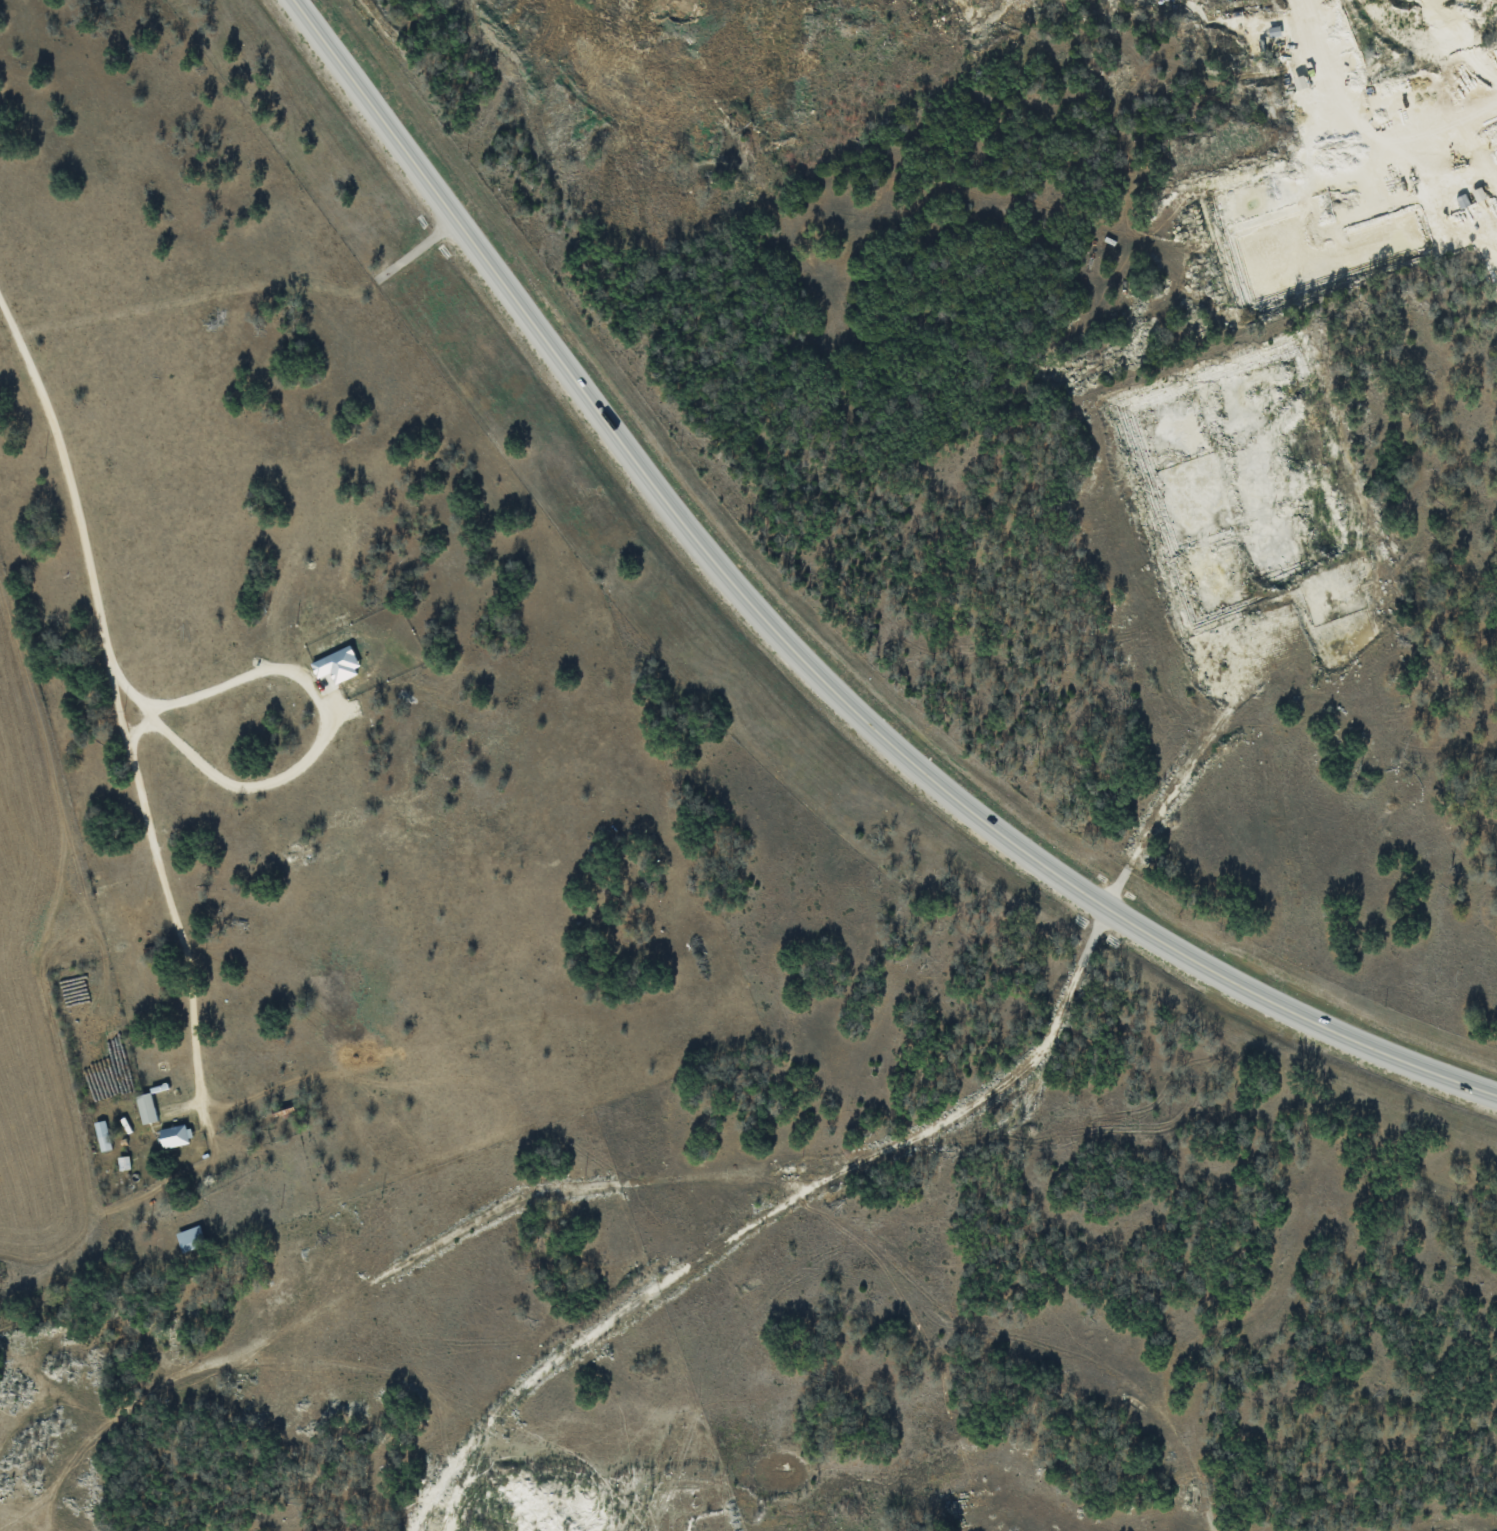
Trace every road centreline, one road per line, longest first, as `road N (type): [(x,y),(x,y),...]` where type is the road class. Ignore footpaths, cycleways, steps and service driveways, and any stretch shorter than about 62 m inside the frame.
road 1 (secondary): [(292,0),(690,537),(798,658),(1043,867),(1154,939),(1301,1020),(1496,1095)]

